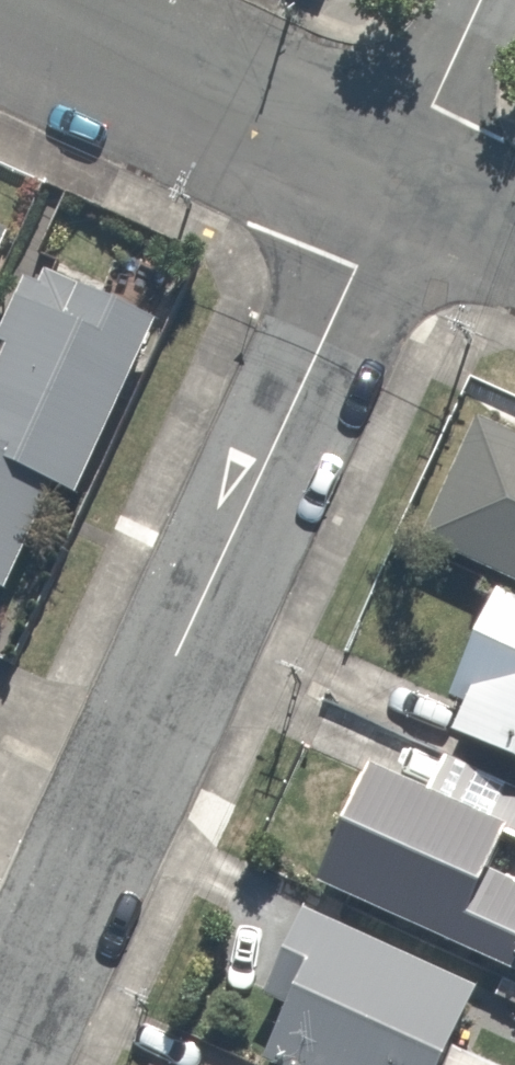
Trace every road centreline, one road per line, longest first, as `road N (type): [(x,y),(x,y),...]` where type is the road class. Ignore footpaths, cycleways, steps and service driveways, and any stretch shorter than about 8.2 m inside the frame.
road 1 (residential): [(393,189),(0,1026)]
road 2 (residential): [(0,7),(393,189)]
road 3 (residential): [(479,0),(393,189)]
road 4 (residential): [(393,189),(514,242)]

